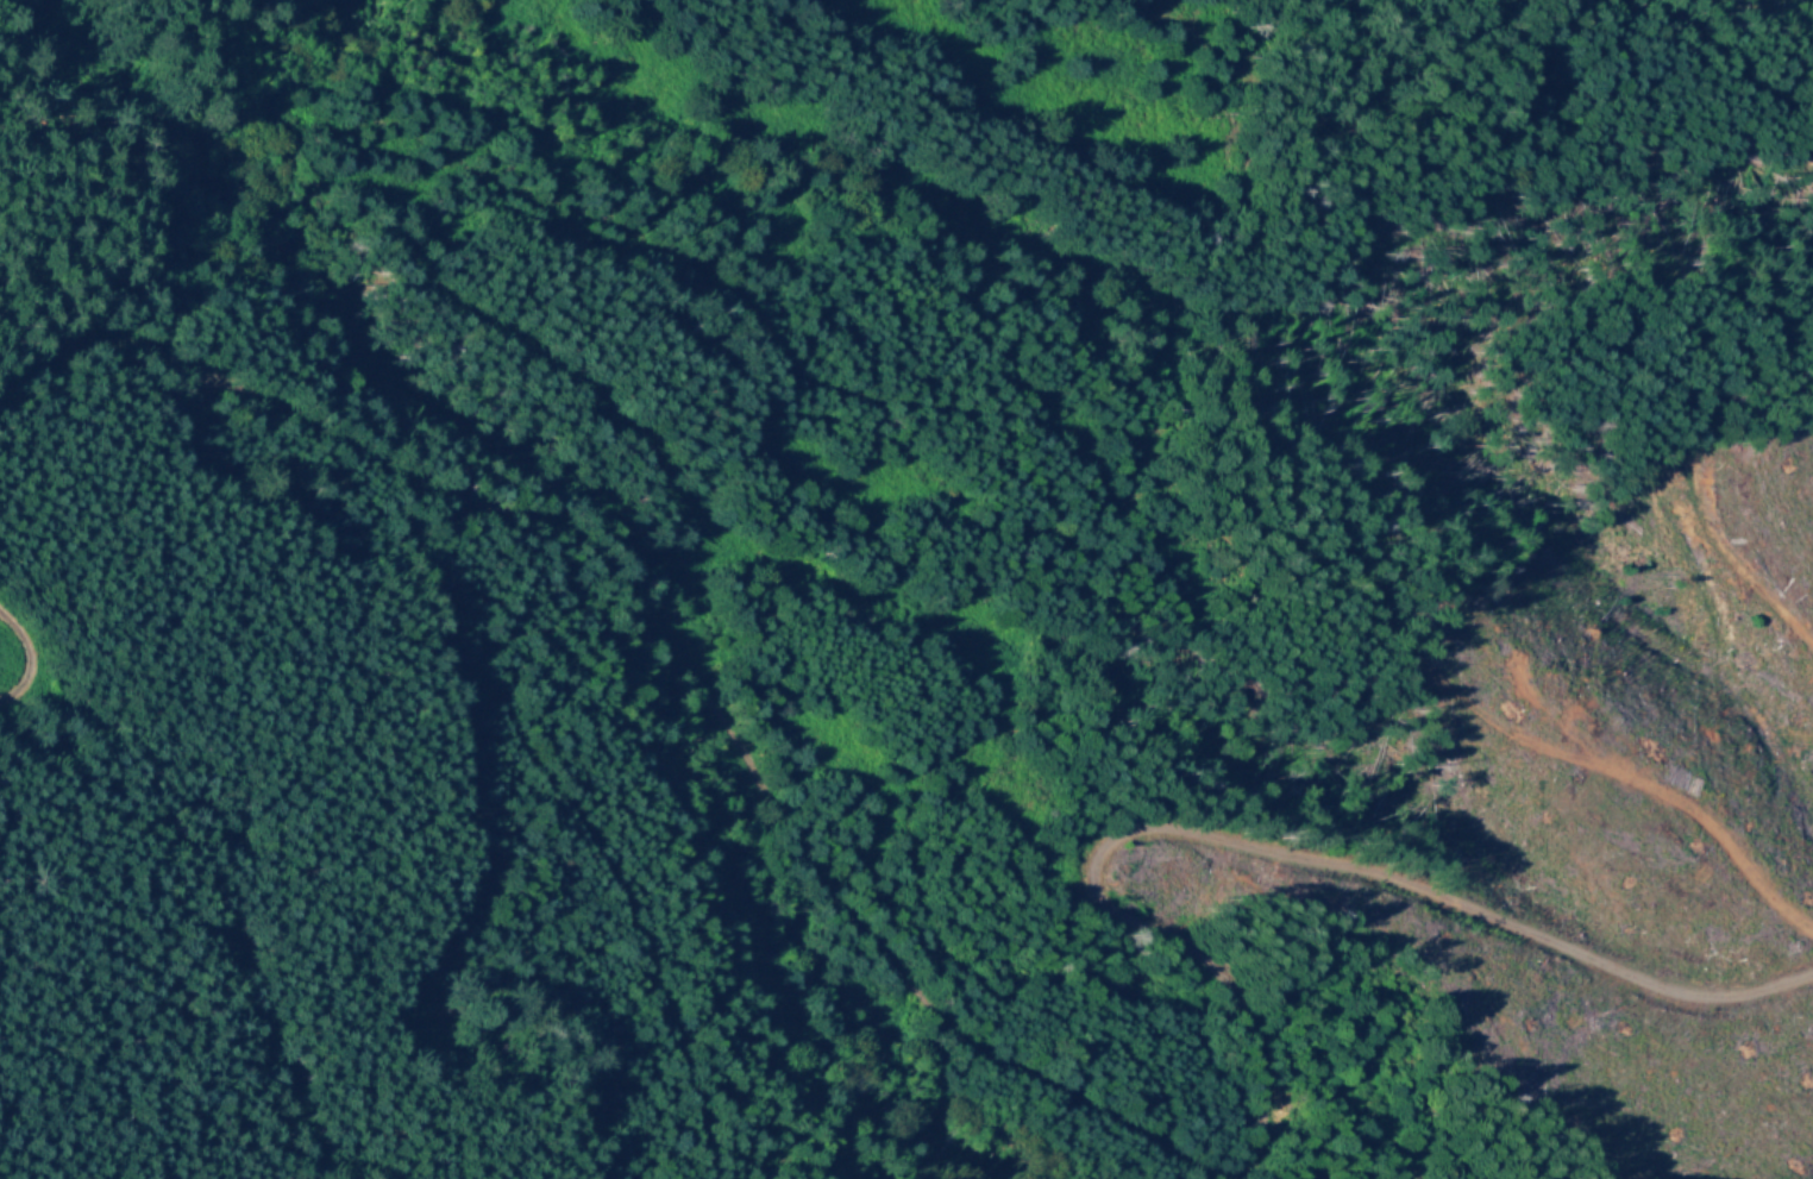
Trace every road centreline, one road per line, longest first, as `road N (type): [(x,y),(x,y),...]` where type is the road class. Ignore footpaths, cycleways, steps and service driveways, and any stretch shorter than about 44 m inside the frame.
road 1 (residential): [(0,416),(29,370),(92,377),(581,721),(700,980),(817,1058),(887,1036),(965,798),(1062,750),(1230,728),(1328,644),(1391,631),(1782,777),(1812,770)]

